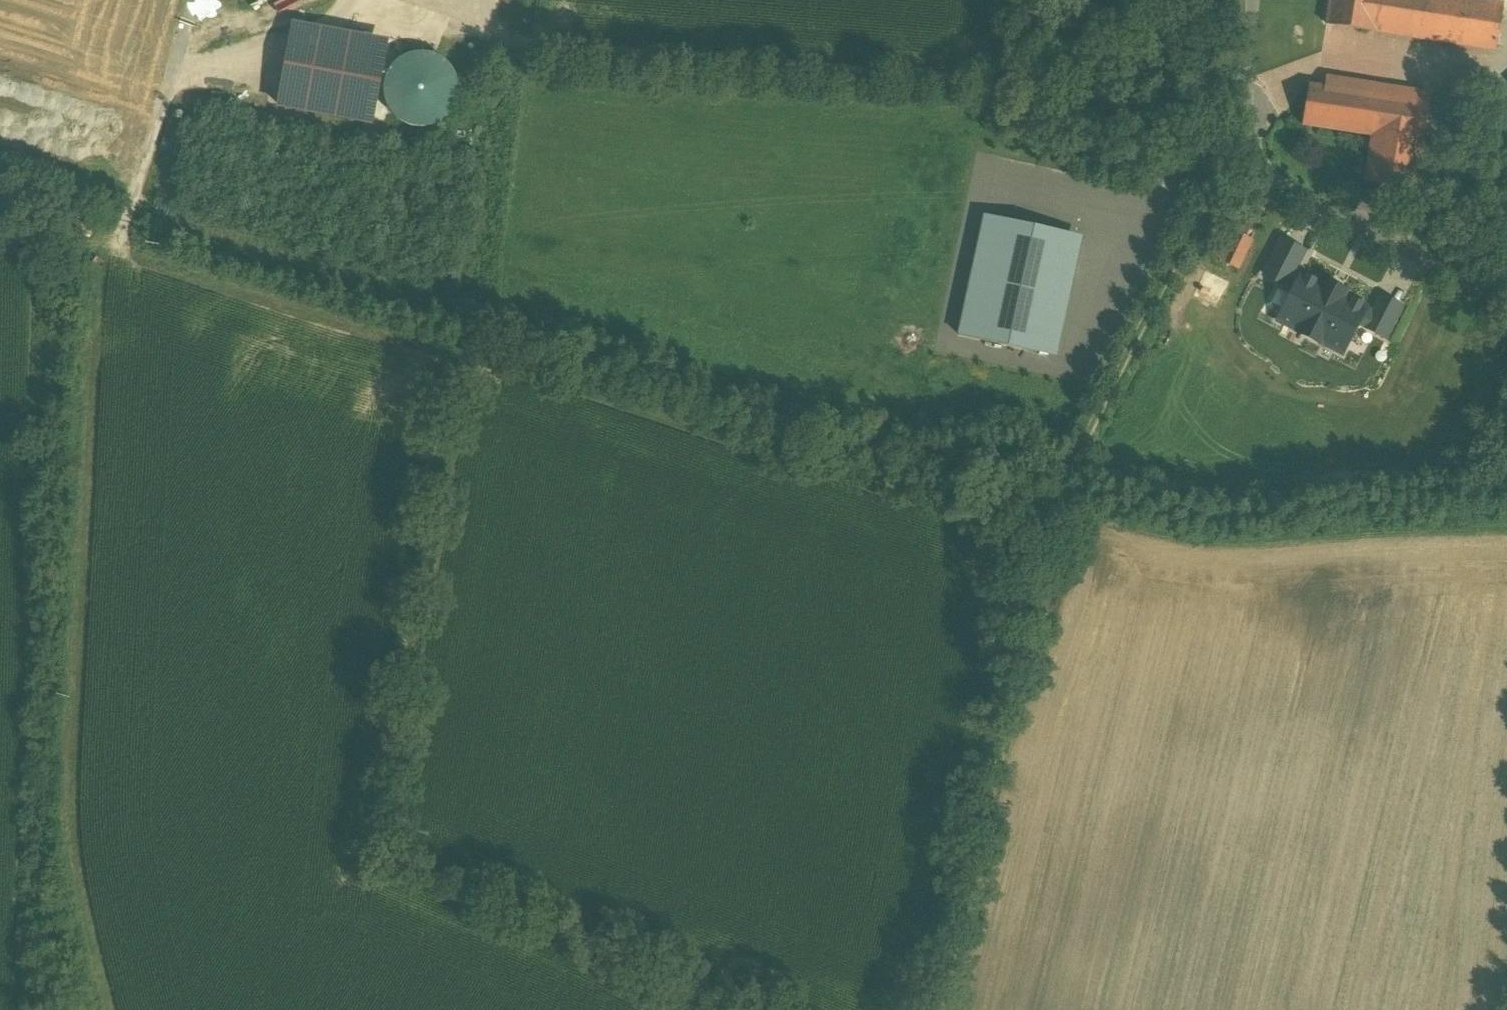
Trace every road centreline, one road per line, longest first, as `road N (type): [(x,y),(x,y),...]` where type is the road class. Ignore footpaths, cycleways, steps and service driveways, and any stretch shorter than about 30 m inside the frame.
road 1 (track): [(384,0),(450,28),(598,63),(830,84),(992,74),(1260,156)]
road 2 (unclassified): [(1506,325),(1283,188),(1247,123),(1254,0)]

